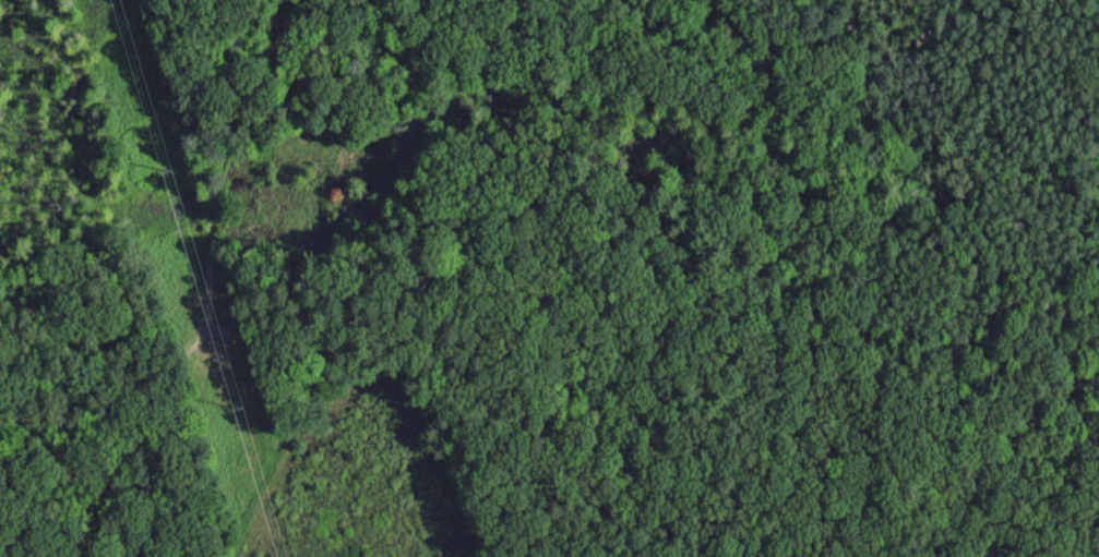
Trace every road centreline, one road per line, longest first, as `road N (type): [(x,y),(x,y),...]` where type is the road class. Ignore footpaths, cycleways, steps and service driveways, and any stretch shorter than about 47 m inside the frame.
road 1 (track): [(0,465),(192,342),(238,0)]

